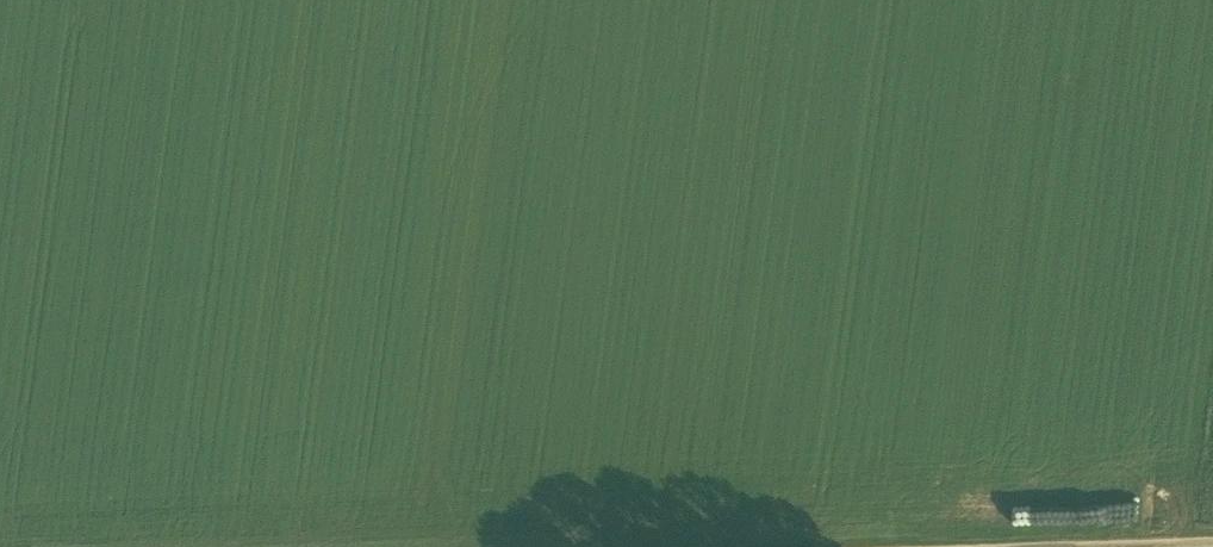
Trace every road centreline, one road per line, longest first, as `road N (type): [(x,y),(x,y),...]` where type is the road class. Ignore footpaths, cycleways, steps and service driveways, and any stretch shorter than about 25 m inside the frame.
road 1 (track): [(1212,541),(1045,546)]

